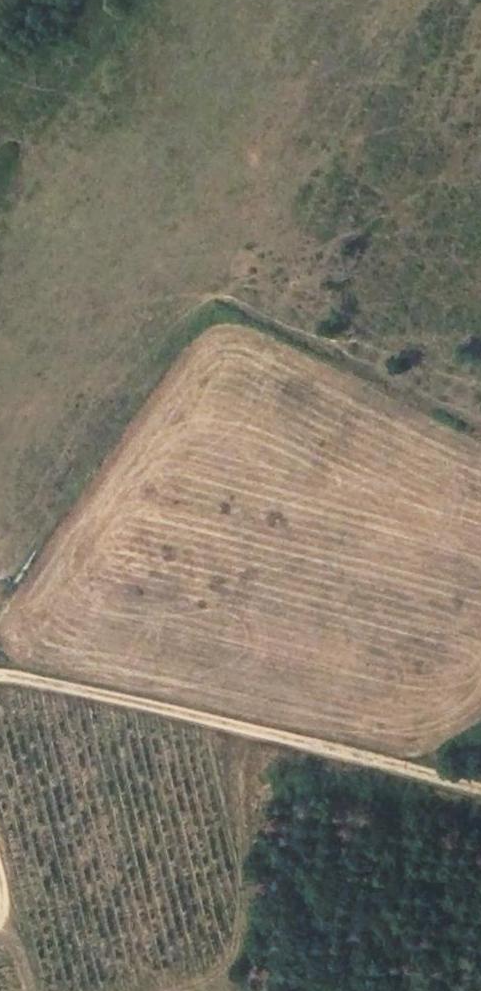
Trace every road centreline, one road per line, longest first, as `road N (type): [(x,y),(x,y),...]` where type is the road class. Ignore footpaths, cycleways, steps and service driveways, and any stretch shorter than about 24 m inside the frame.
road 1 (track): [(480,784),(42,675),(0,674)]

